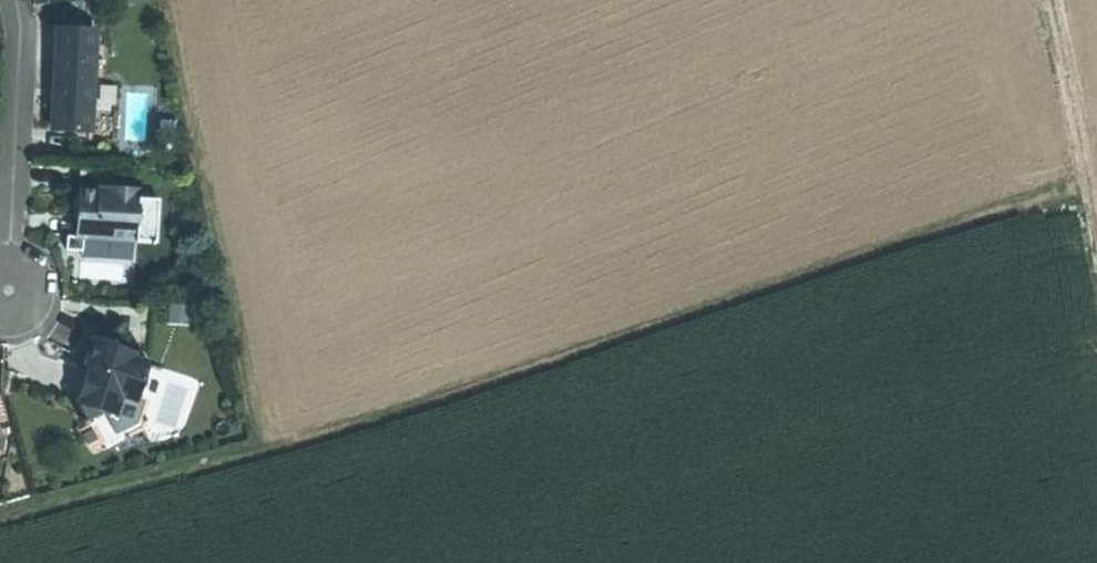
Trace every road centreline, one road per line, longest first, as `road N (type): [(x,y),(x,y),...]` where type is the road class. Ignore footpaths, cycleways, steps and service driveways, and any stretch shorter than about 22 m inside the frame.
road 1 (track): [(0,520),(417,407),(1092,183)]
road 2 (residential): [(5,285),(16,0)]
road 3 (track): [(1096,212),(1057,0)]

